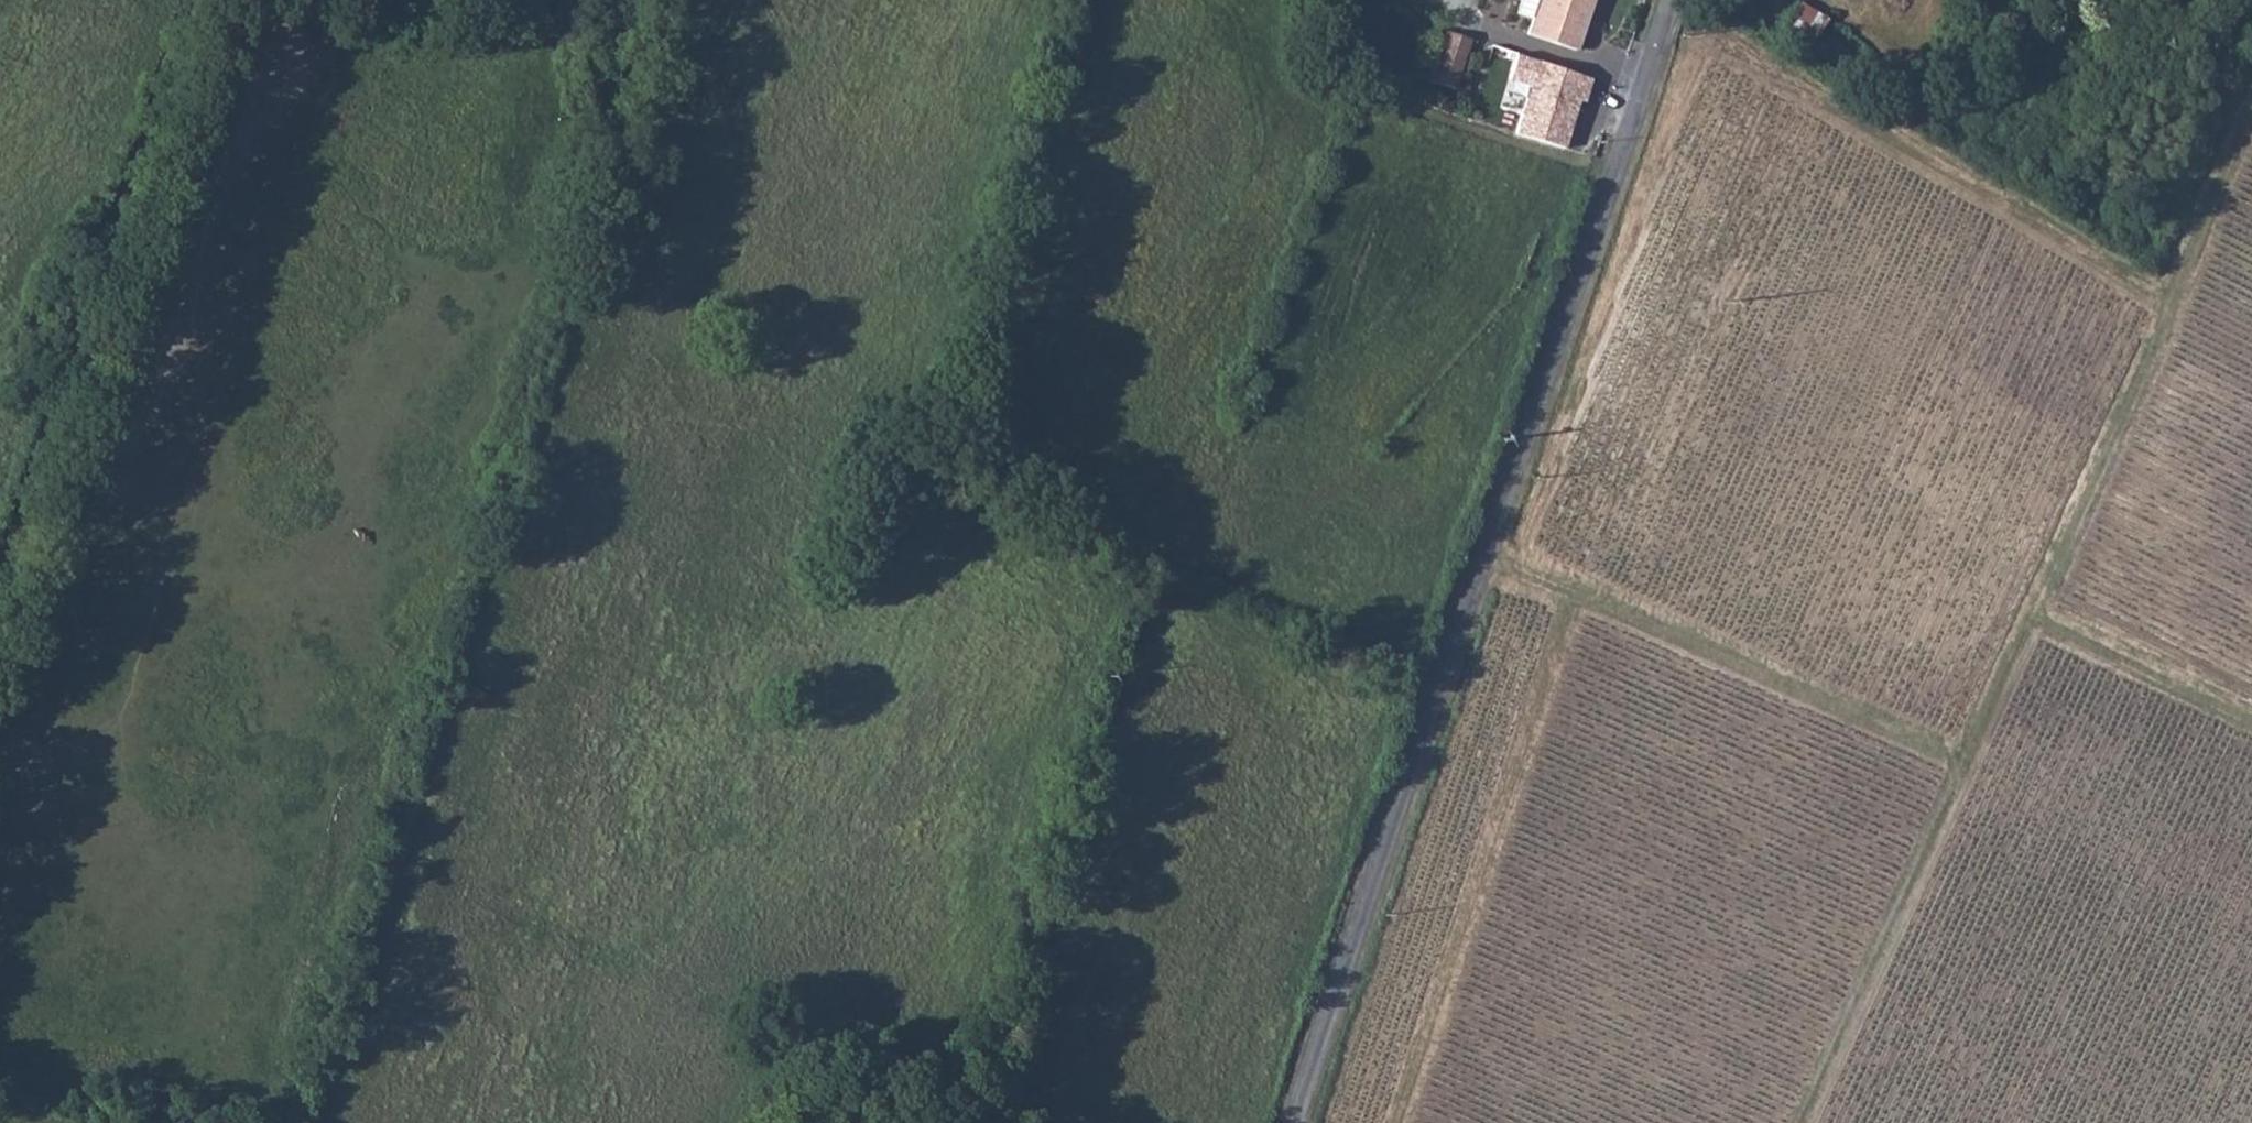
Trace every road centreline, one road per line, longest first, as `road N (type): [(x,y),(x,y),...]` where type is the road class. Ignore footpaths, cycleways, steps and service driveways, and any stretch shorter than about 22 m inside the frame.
road 1 (unclassified): [(1680,0),(1480,555),(1294,1122)]
road 2 (track): [(2251,100),(2028,622),(1799,1122)]

